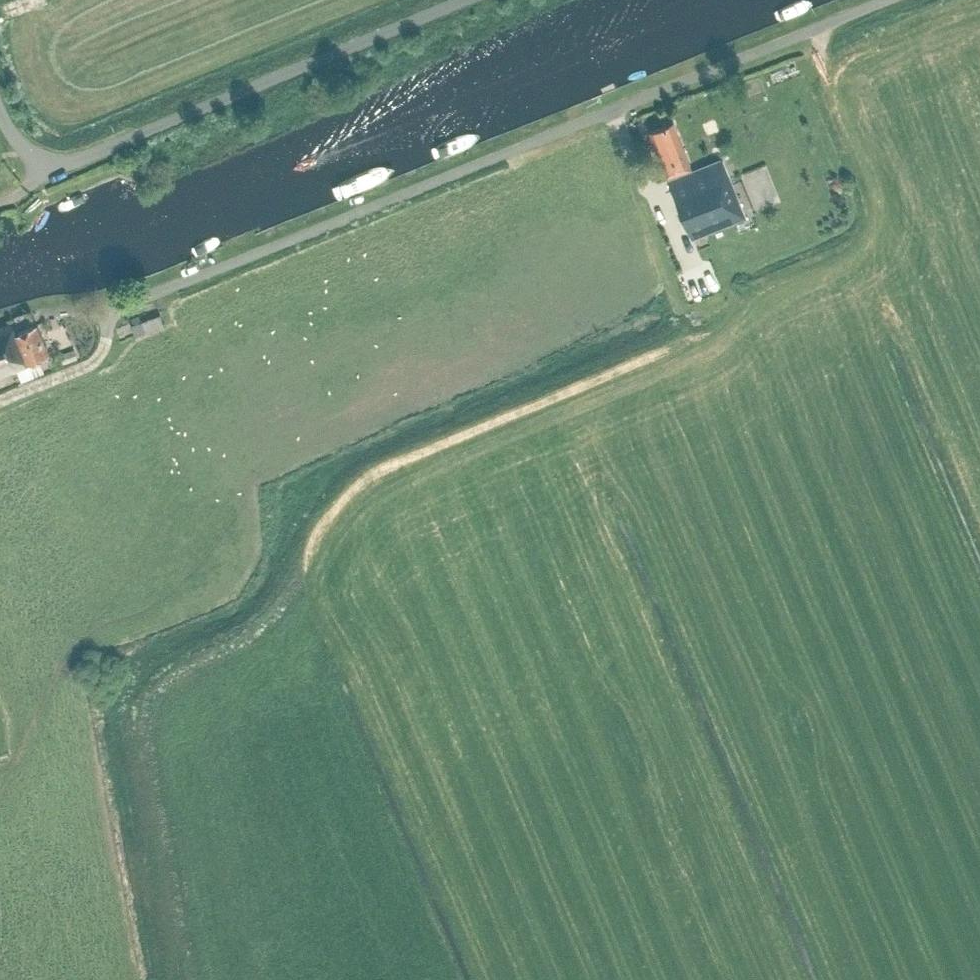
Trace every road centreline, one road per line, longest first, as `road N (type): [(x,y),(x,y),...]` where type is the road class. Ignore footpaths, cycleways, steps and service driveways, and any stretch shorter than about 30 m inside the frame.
road 1 (unclassified): [(103,311),(880,0)]
road 2 (unclassified): [(25,154),(40,164),(68,163),(463,0)]

